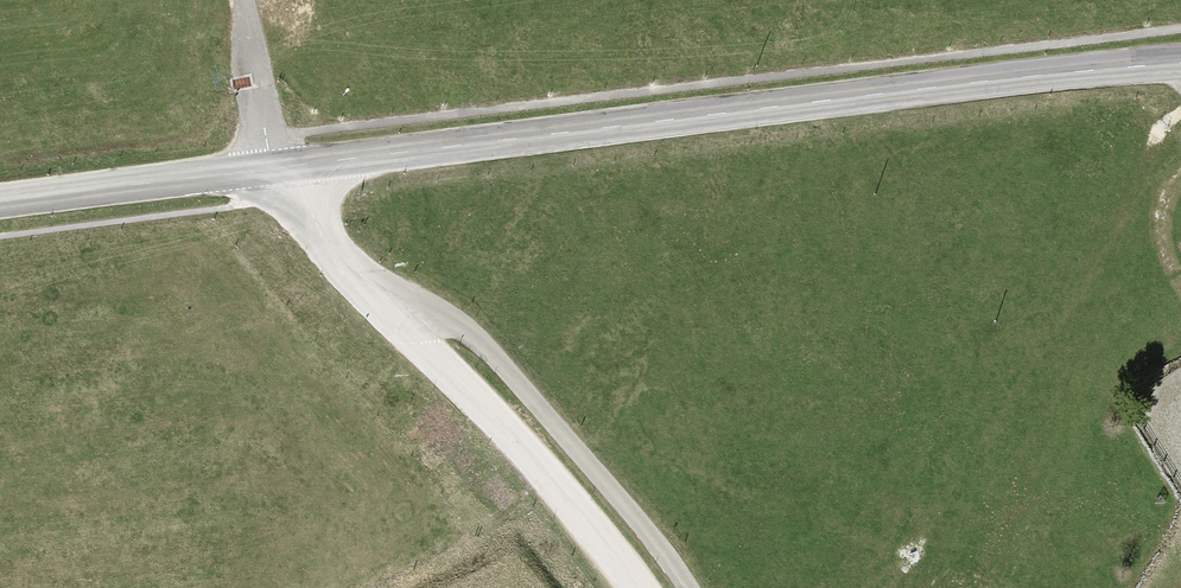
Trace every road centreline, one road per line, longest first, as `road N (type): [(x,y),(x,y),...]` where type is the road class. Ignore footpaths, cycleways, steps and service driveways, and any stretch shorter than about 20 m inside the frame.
road 1 (secondary): [(279,169),(1180,63)]
road 2 (unclassified): [(279,169),(348,261),(489,347),(688,587)]
road 3 (track): [(910,587),(1126,237),(1180,124)]
road 4 (secondary): [(0,204),(279,169)]

